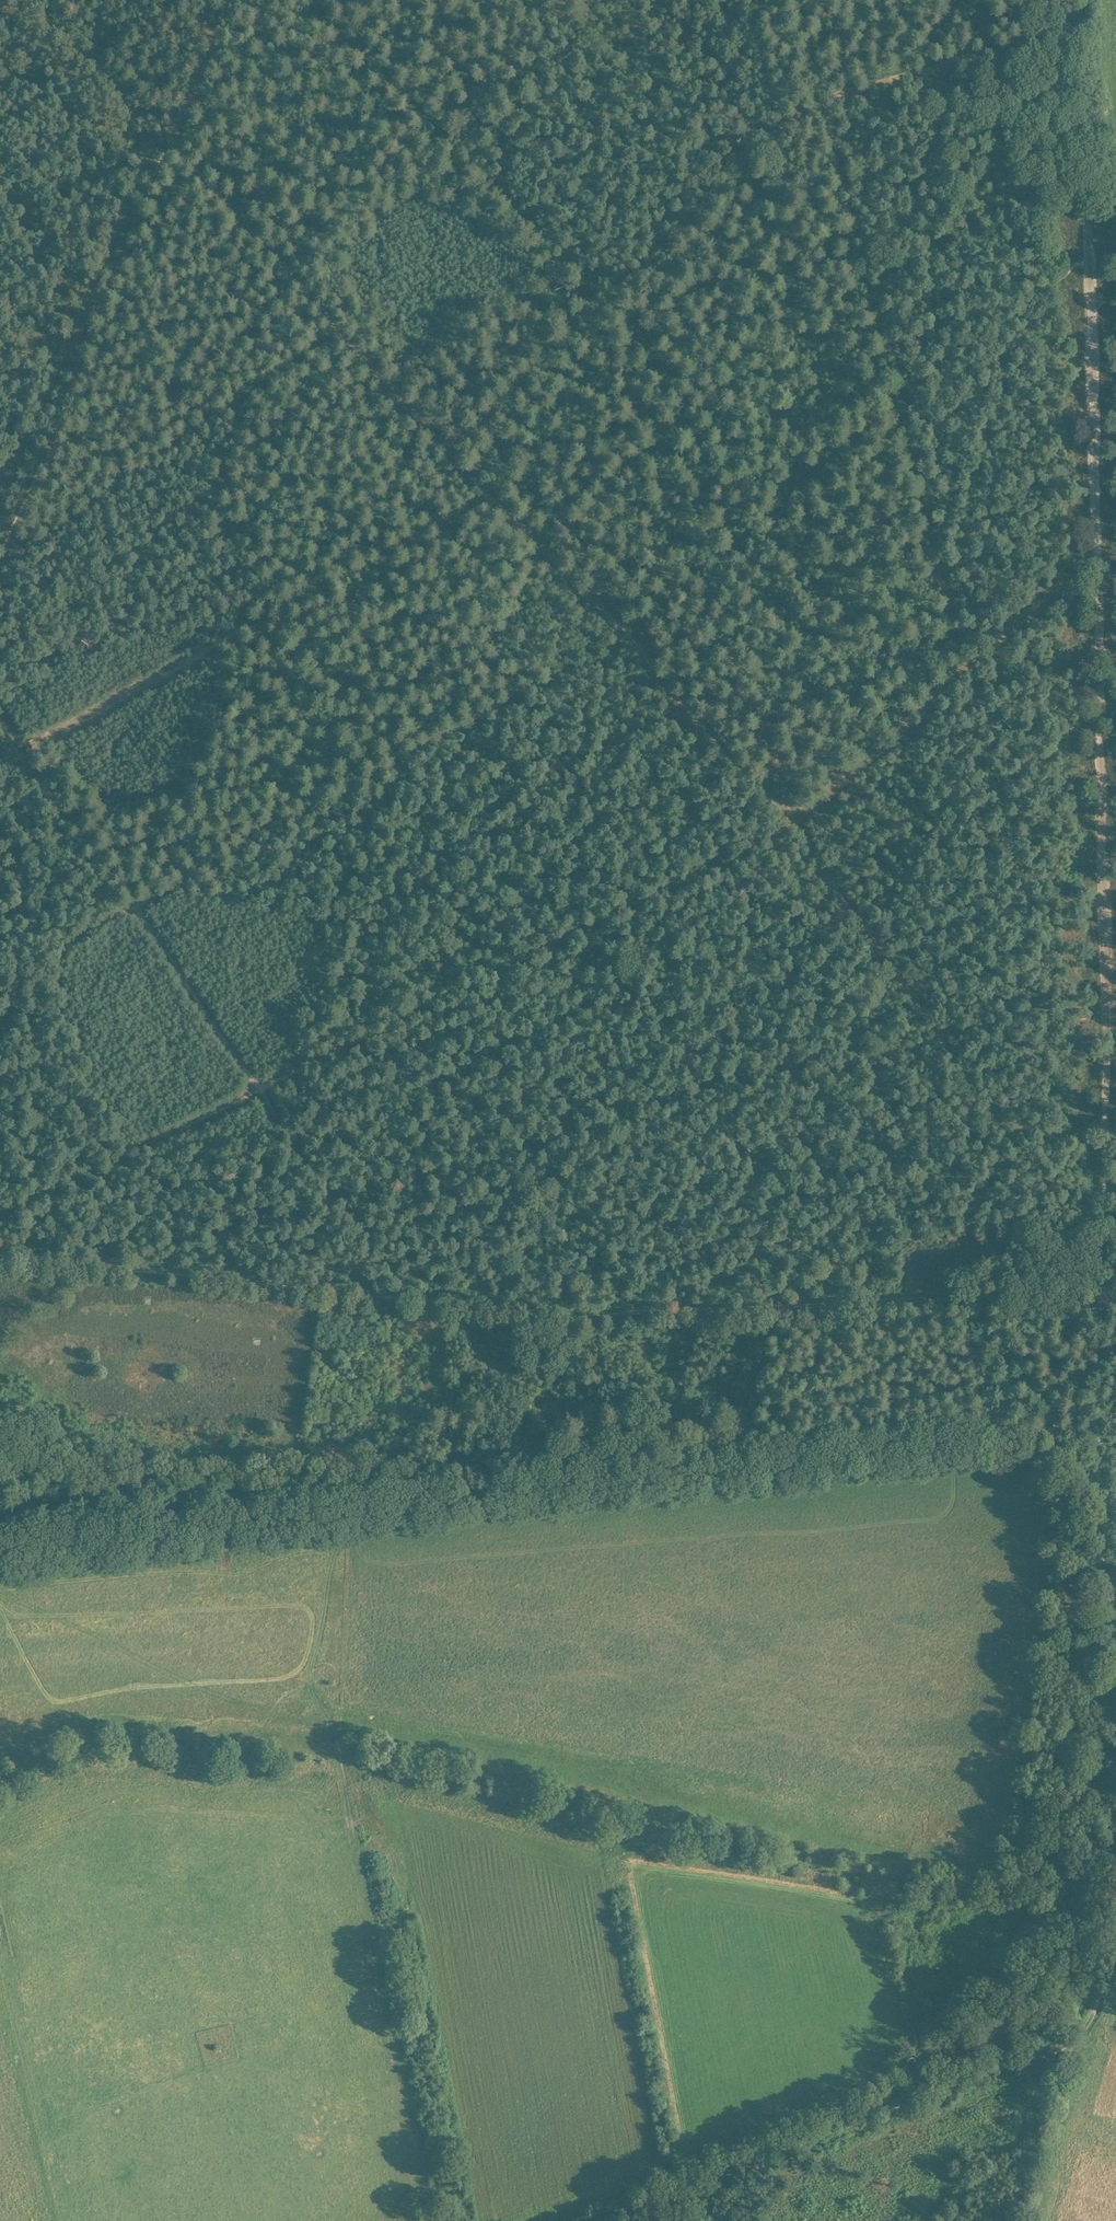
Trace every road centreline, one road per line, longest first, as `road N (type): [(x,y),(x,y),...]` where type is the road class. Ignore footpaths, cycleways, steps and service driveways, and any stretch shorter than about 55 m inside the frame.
road 1 (track): [(1085,141),(1107,1250),(1089,1294)]
road 2 (track): [(1095,1431),(0,1548)]
road 3 (track): [(0,1255),(593,1318),(1089,1294)]
road 4 (track): [(613,2220),(1075,2037)]
road 5 (track): [(1089,1294),(1099,1521),(1115,1624)]
road 6 (track): [(1075,2037),(1025,2220)]
road 7 (track): [(1006,0),(1085,141)]
road 8 (track): [(1115,1895),(1096,2011),(1075,2037)]
road 9 (track): [(1085,141),(1081,0)]

